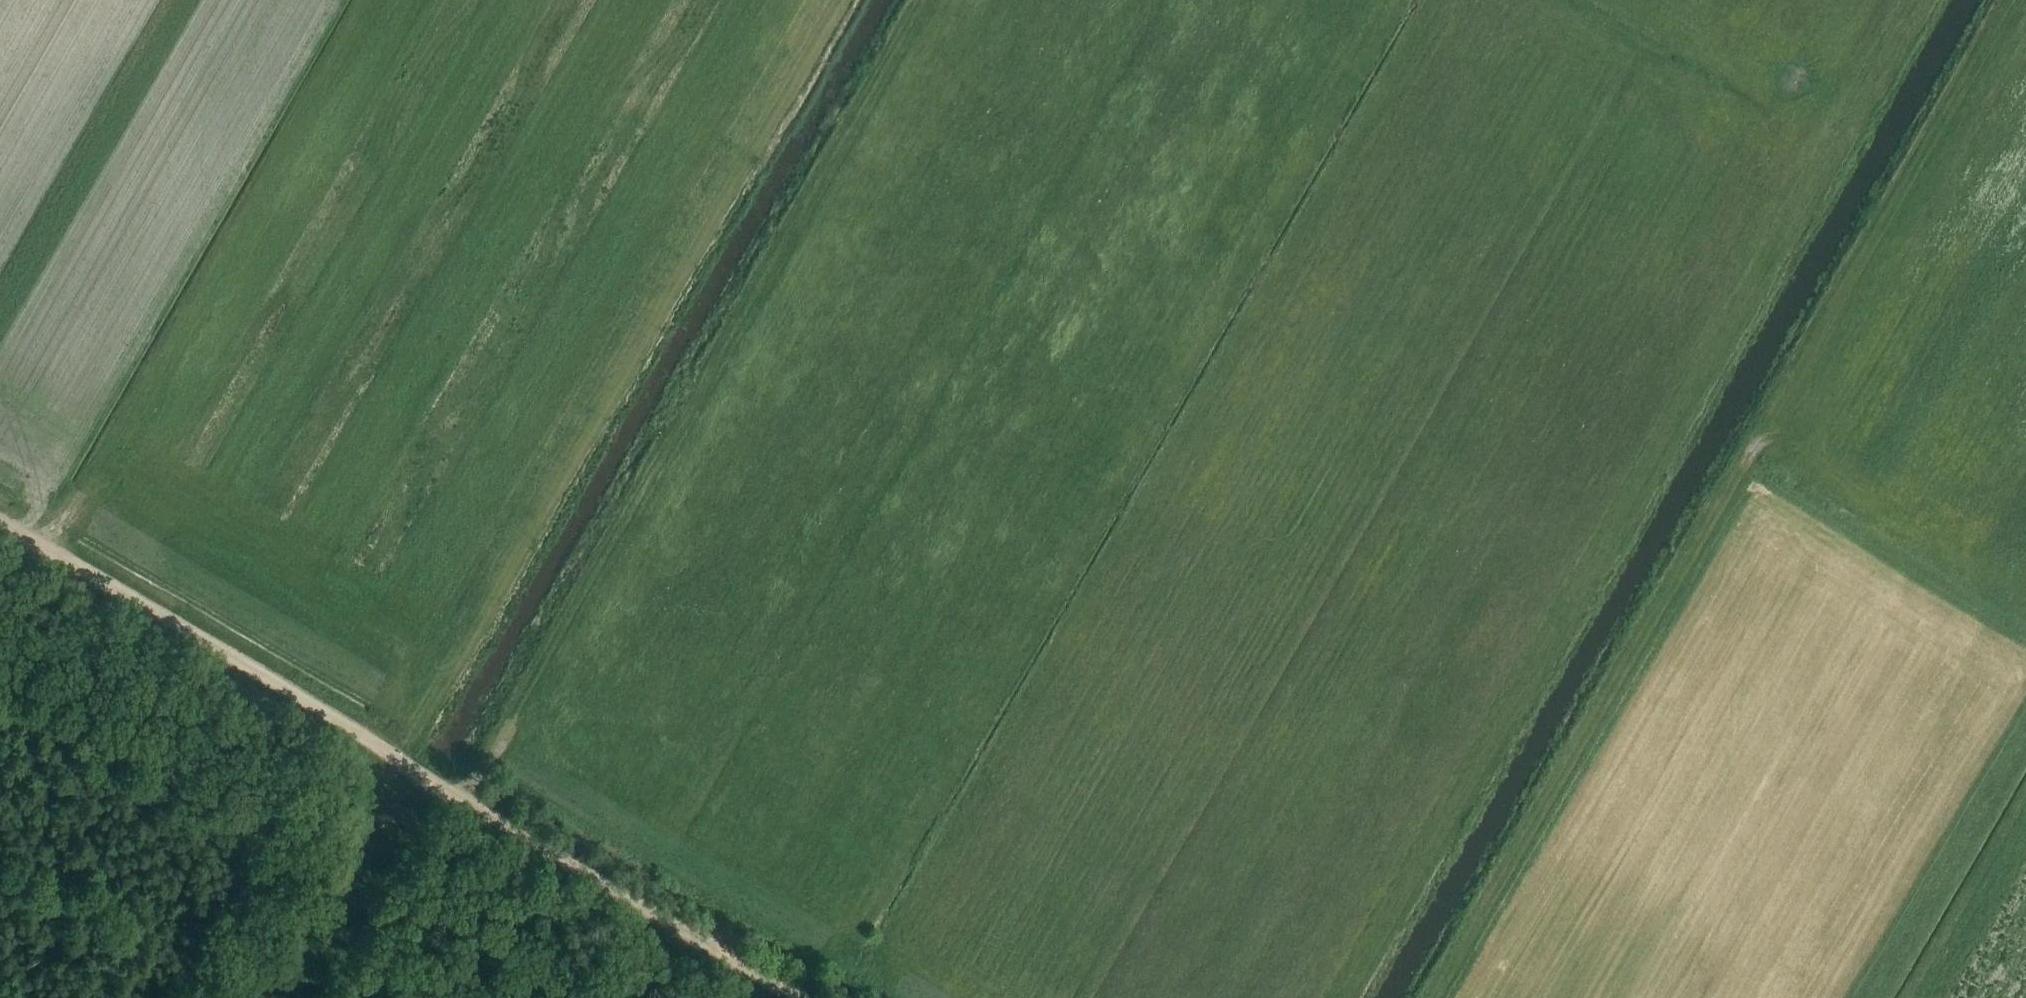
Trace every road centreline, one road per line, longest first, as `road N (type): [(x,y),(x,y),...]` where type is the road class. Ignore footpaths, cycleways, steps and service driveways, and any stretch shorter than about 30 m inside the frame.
road 1 (track): [(812,997),(0,523)]
road 2 (track): [(263,997),(404,755)]

